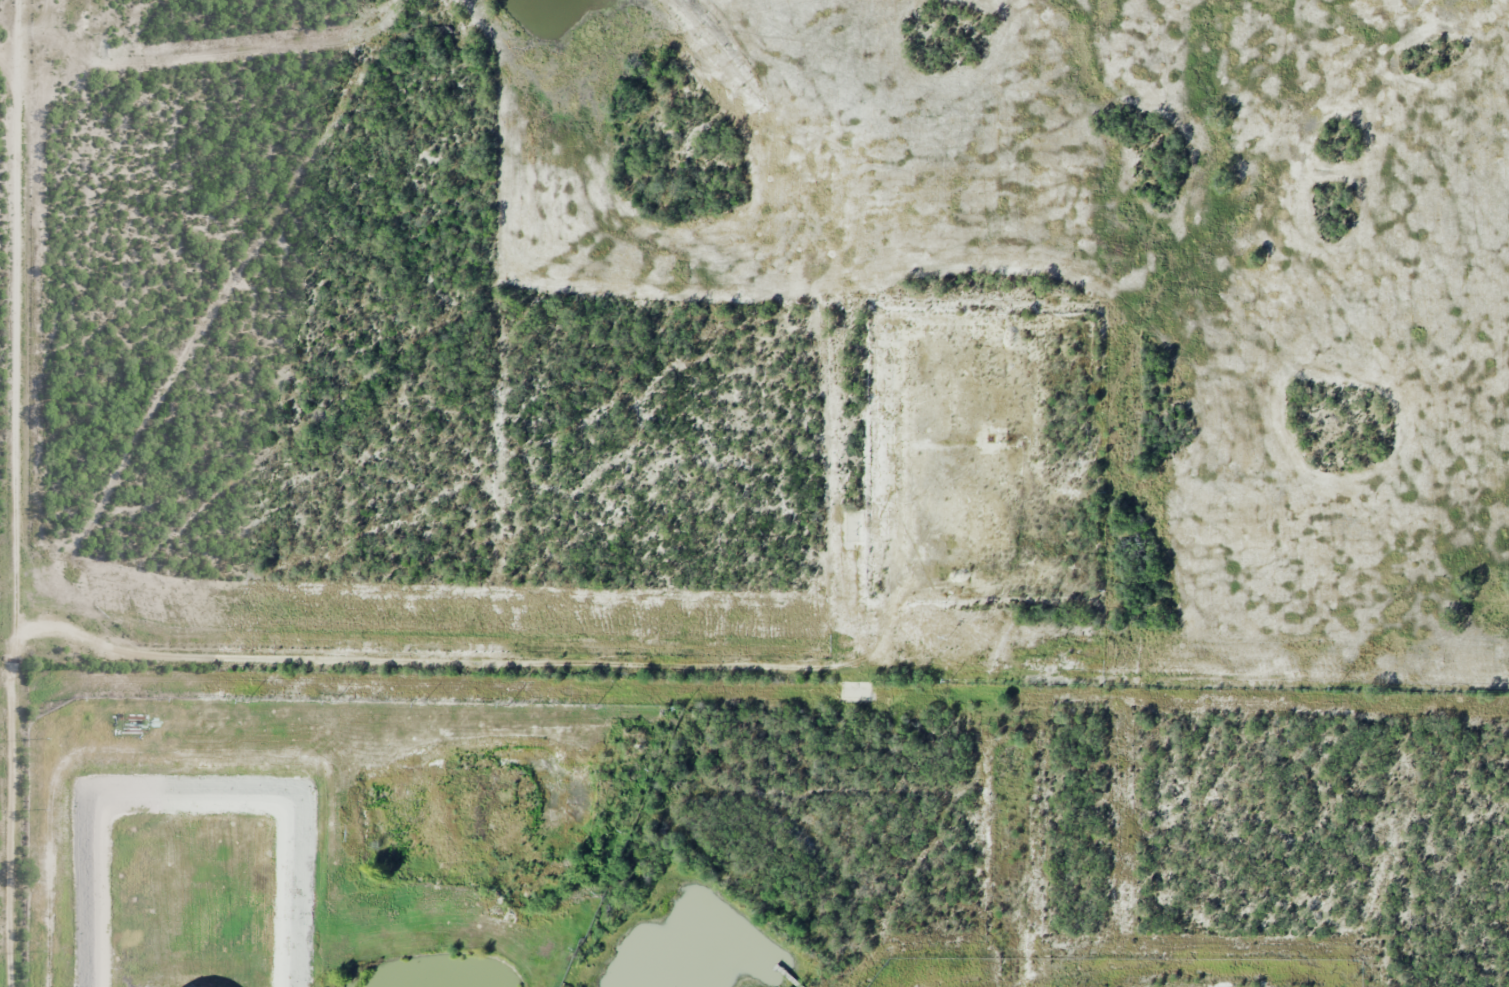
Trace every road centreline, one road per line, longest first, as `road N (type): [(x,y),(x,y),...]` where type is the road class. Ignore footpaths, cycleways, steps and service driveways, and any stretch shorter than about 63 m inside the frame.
road 1 (track): [(8,986),(9,127),(0,115)]

